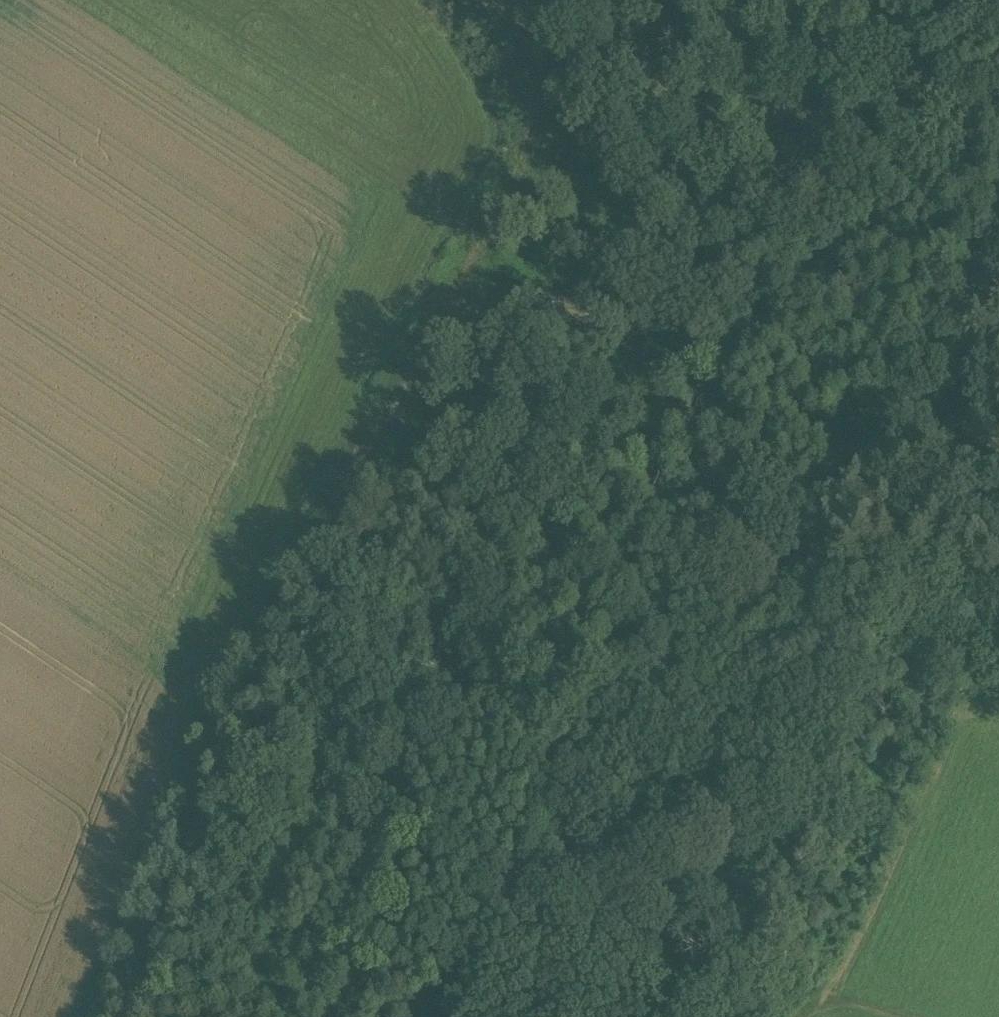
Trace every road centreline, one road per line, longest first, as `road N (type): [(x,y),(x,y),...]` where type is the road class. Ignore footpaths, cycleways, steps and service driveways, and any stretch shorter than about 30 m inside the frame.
road 1 (track): [(97,1016),(199,760)]

